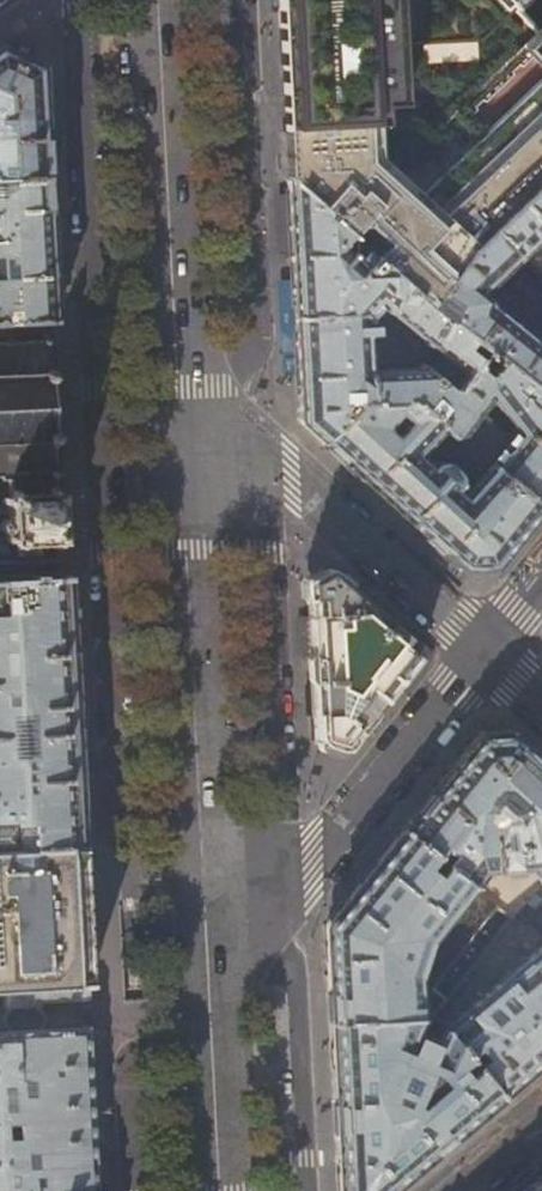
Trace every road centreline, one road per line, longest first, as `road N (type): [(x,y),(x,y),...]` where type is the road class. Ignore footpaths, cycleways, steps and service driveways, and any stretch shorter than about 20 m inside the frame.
road 1 (tertiary): [(207,978),(180,449)]
road 2 (tertiary): [(180,449),(154,0)]
road 3 (residential): [(207,978),(486,651)]
road 4 (residential): [(180,449),(264,452),(486,651)]
road 5 (tertiary): [(219,1190),(207,978)]

